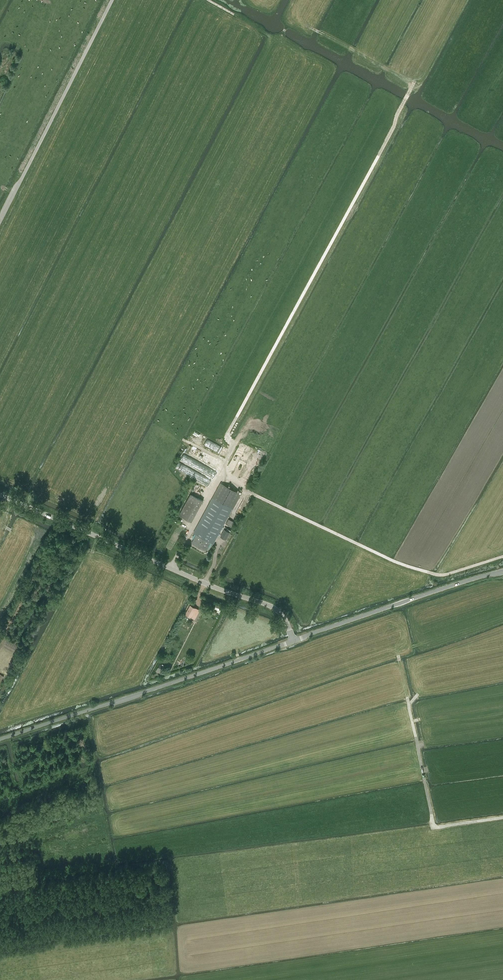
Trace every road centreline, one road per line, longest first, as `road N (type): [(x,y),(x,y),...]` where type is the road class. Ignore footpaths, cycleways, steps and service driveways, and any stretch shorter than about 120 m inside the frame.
road 1 (track): [(171,568),(220,478),(435,575),(502,561)]
road 2 (unclassified): [(294,641),(272,606),(0,494)]
road 3 (unclassified): [(0,740),(294,641)]
road 4 (track): [(0,221),(110,0)]
road 5 (unclassified): [(294,641),(502,572)]
road 6 (track): [(502,817),(435,827),(409,702)]
road 7 (track): [(247,90),(272,38),(206,0)]

